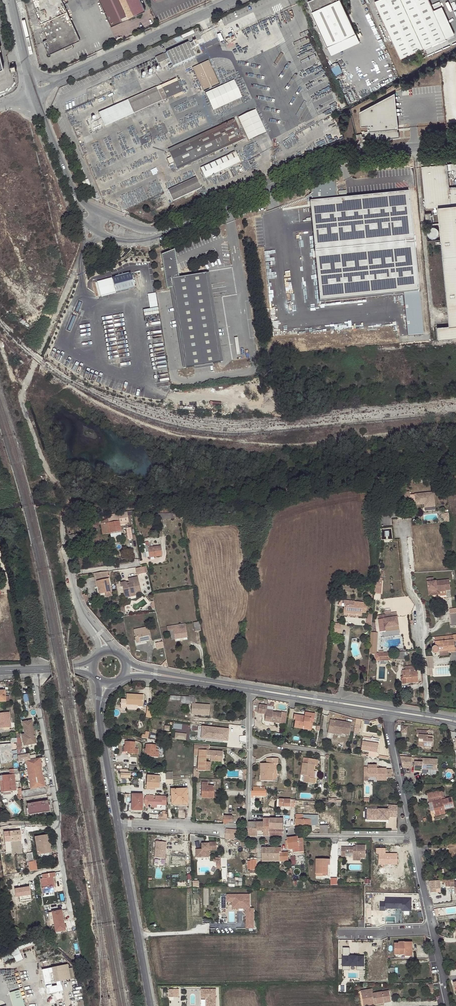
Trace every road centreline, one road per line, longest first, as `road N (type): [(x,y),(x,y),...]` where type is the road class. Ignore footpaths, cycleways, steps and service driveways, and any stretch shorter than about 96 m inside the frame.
road 1 (tertiary): [(455,143),(353,156),(177,231)]
road 2 (track): [(79,261),(22,400),(68,504)]
road 3 (residential): [(401,522),(408,587),(419,610),(427,714)]
road 4 (unclassified): [(64,77),(234,0)]
road 5 (tertiary): [(117,823),(150,1005)]
road 6 (residential): [(413,837),(246,839),(246,828)]
road 7 (residential): [(34,669),(57,818)]
road 8 (tertiary): [(249,691),(392,715)]
road 9 (tertiary): [(392,709),(250,687)]
road 10 (residential): [(246,828),(249,691)]
road 11 (residential): [(117,823),(246,828)]
road 12 (tertiary): [(250,687),(124,659)]
road 13 (tertiary): [(121,677),(249,691)]
road 14 (residential): [(413,837),(392,715)]

